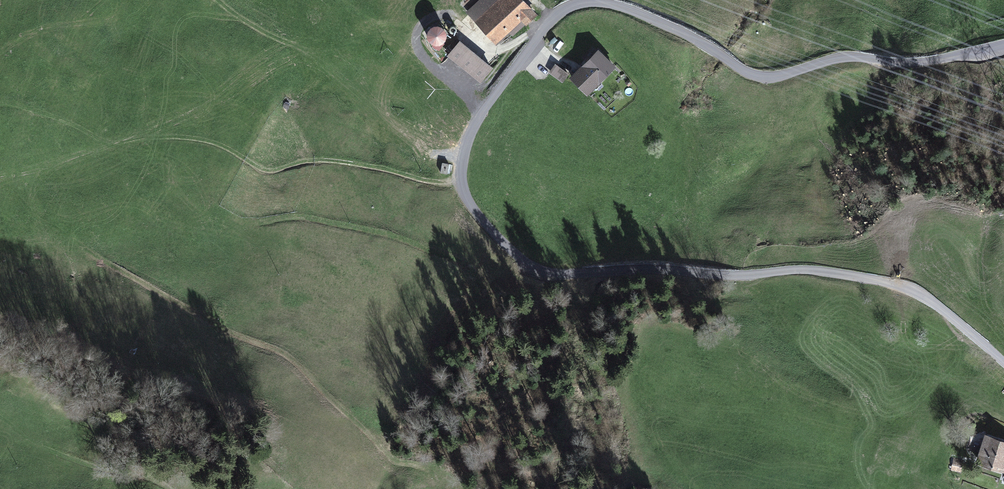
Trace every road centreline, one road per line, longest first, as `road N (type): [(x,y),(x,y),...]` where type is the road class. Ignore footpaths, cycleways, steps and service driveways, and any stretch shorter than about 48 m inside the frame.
road 1 (residential): [(1003,43),(908,64),(837,57),(762,78),(680,31),(628,10),(582,4),(549,24),(494,96),(473,126),(460,179),(500,240),(555,275),(791,270),(878,280),(926,298),(1003,362)]
road 2 (track): [(0,104),(54,117),(106,146),(193,138),(273,171),(314,158),(433,183),(460,179)]

